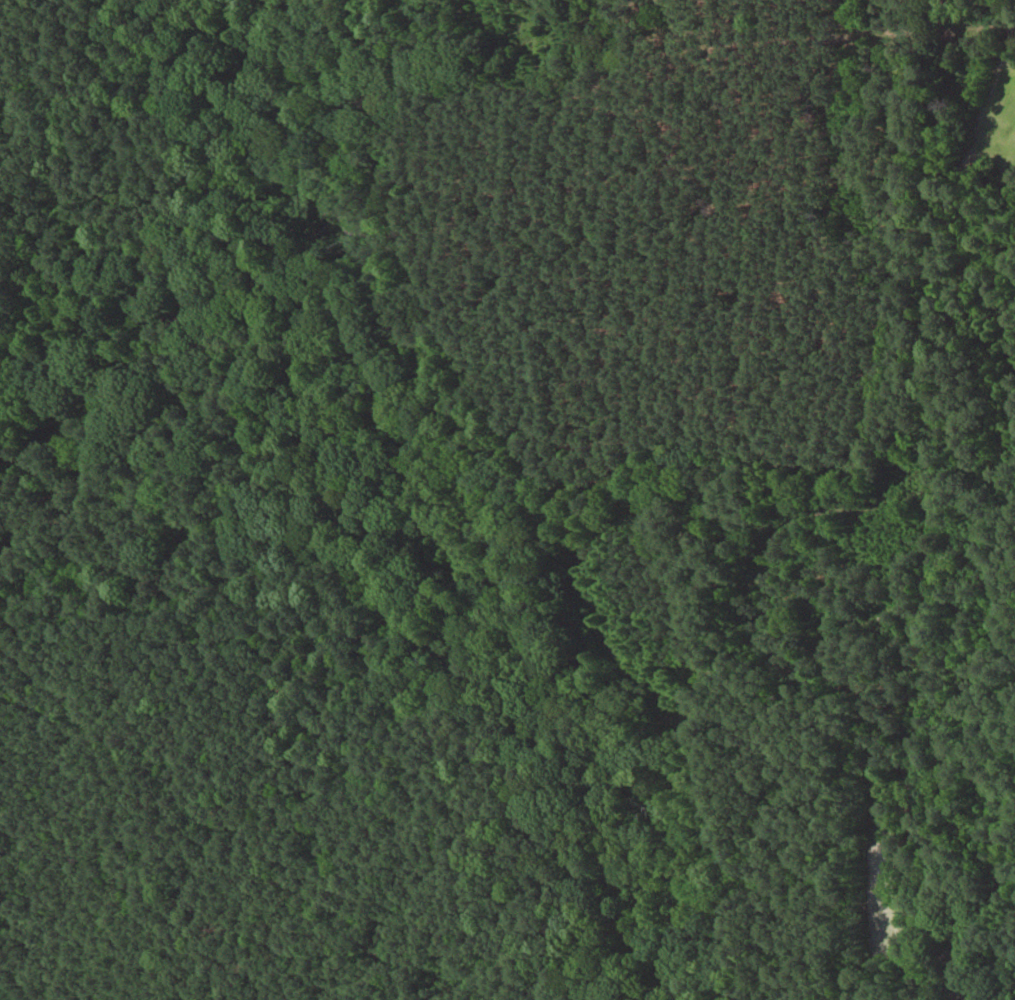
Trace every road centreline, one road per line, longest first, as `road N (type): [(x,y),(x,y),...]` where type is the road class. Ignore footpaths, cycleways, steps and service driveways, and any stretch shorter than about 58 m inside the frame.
road 1 (track): [(946,0),(936,445),(907,888),(936,999)]

